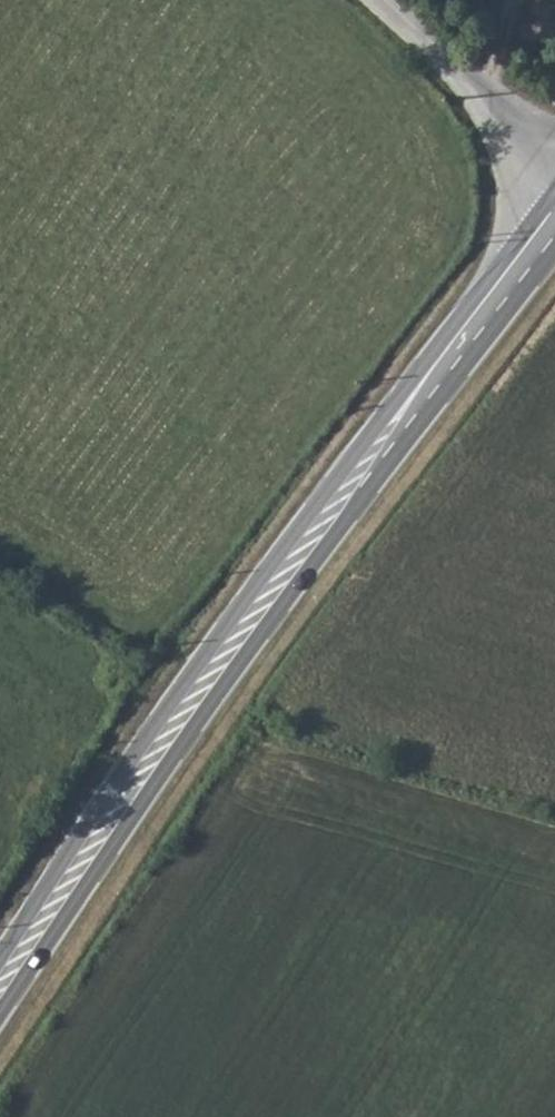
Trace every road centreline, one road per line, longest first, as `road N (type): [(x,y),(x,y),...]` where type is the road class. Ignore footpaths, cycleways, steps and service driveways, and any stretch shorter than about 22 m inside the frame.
road 1 (primary): [(554,209),(182,716),(0,987)]
road 2 (unclassified): [(380,0),(464,79),(554,194)]
road 3 (track): [(0,605),(182,716)]

